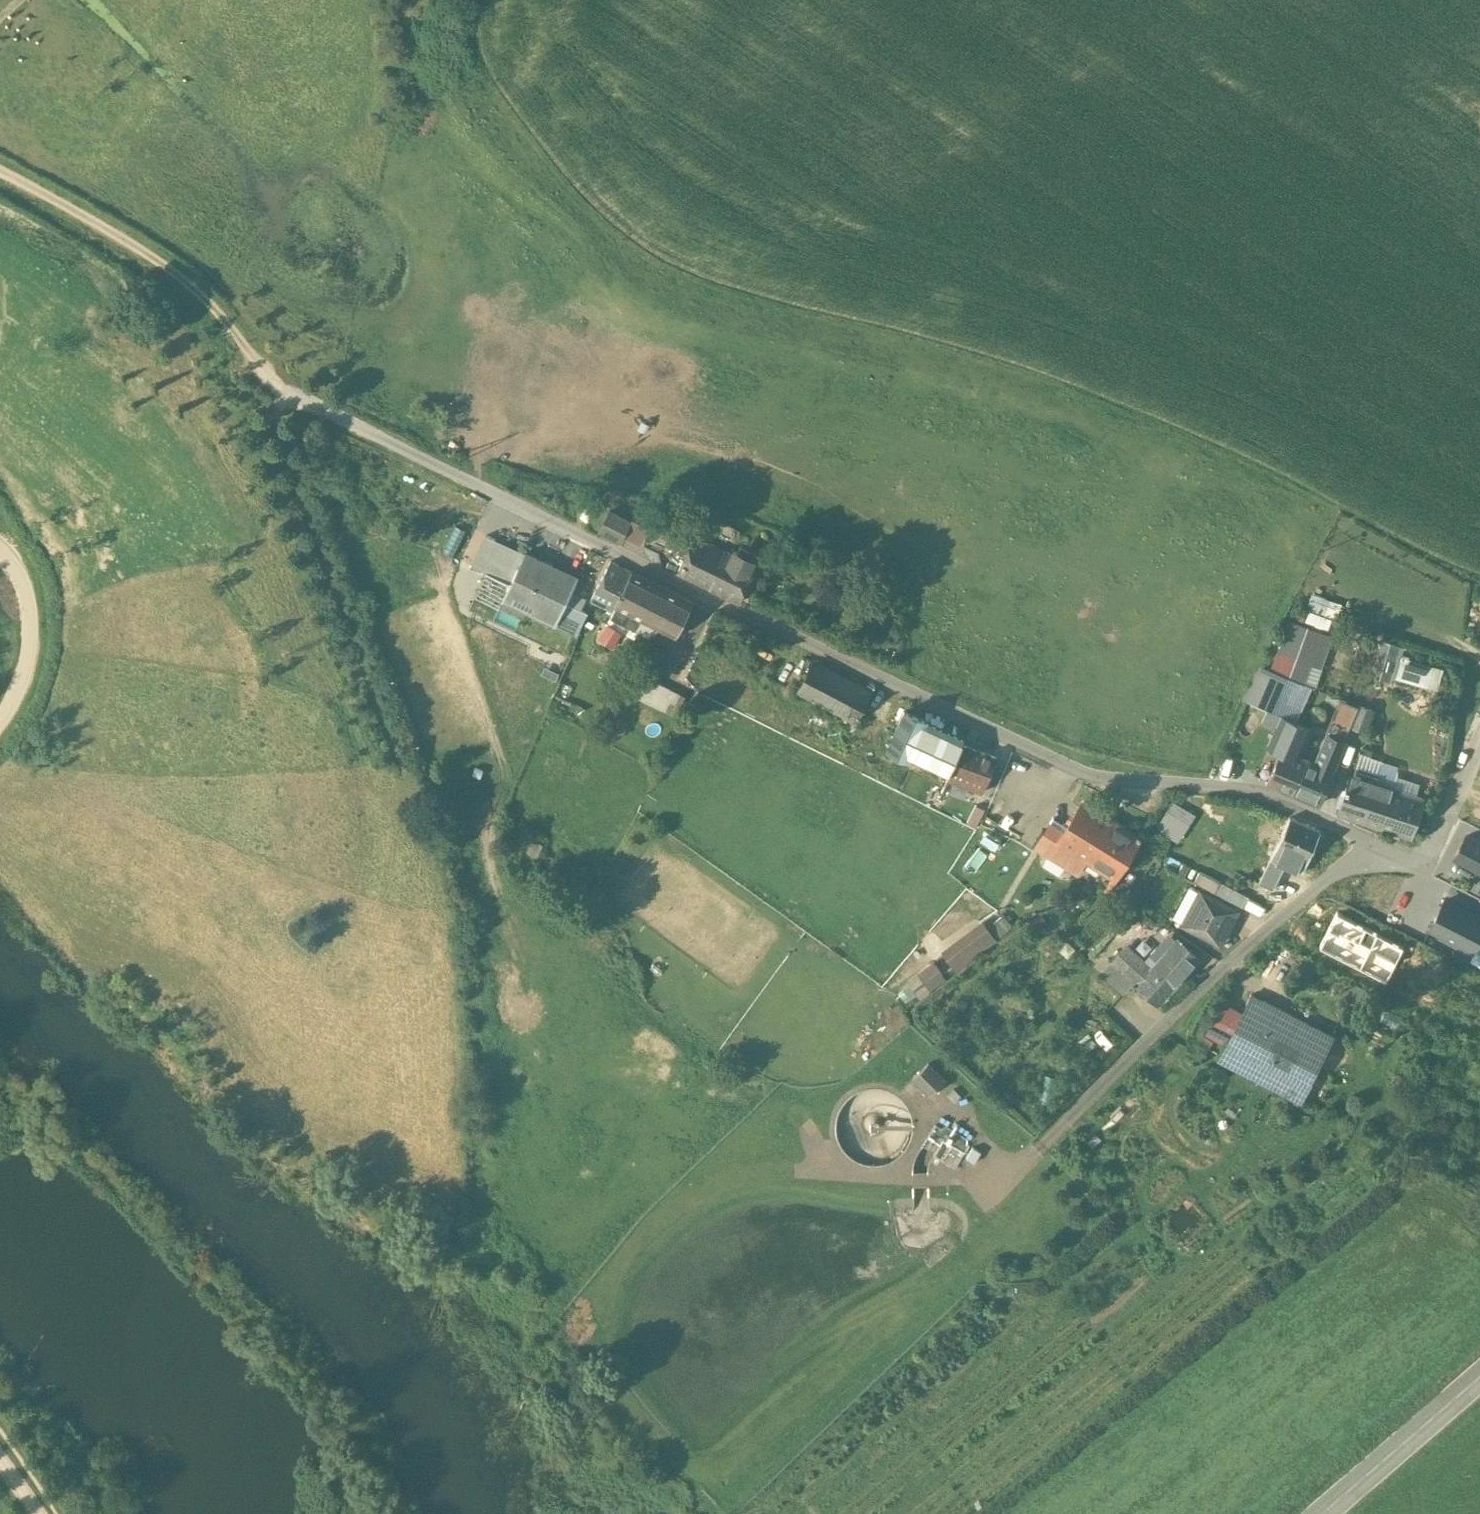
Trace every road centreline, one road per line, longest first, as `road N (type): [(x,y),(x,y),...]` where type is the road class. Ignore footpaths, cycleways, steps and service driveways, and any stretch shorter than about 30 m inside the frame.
road 1 (unclassified): [(334,416),(1088,768),(1234,782),(1336,817),(1381,843)]
road 2 (unclassified): [(1381,843),(1338,868),(1204,983),(1046,1141)]
road 3 (secondary): [(1321,1513),(1479,1374)]
road 4 (unclassified): [(1381,843),(1408,859),(1433,850),(1479,737)]

